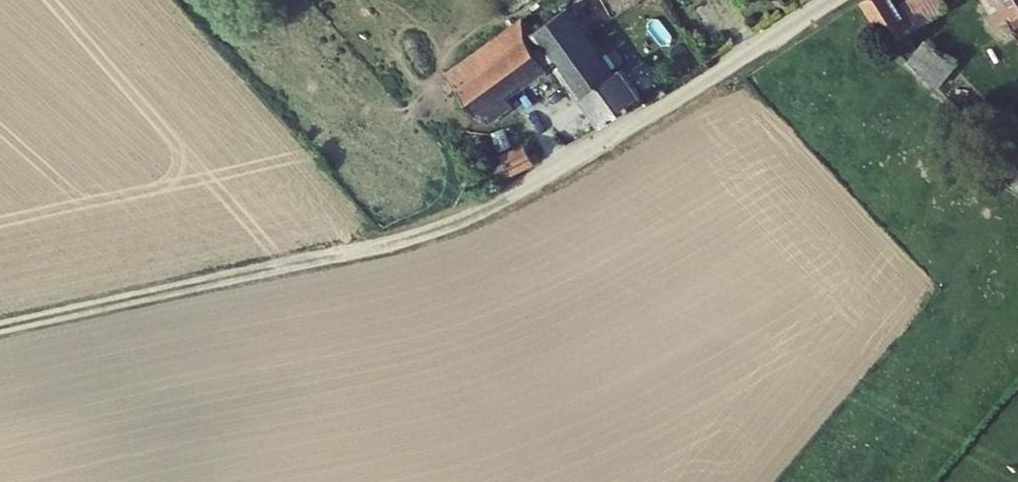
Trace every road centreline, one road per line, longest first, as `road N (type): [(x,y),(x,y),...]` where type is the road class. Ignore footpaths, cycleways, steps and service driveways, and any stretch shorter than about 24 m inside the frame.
road 1 (residential): [(369,250),(500,202),(833,0)]
road 2 (unclassified): [(0,328),(369,250)]

